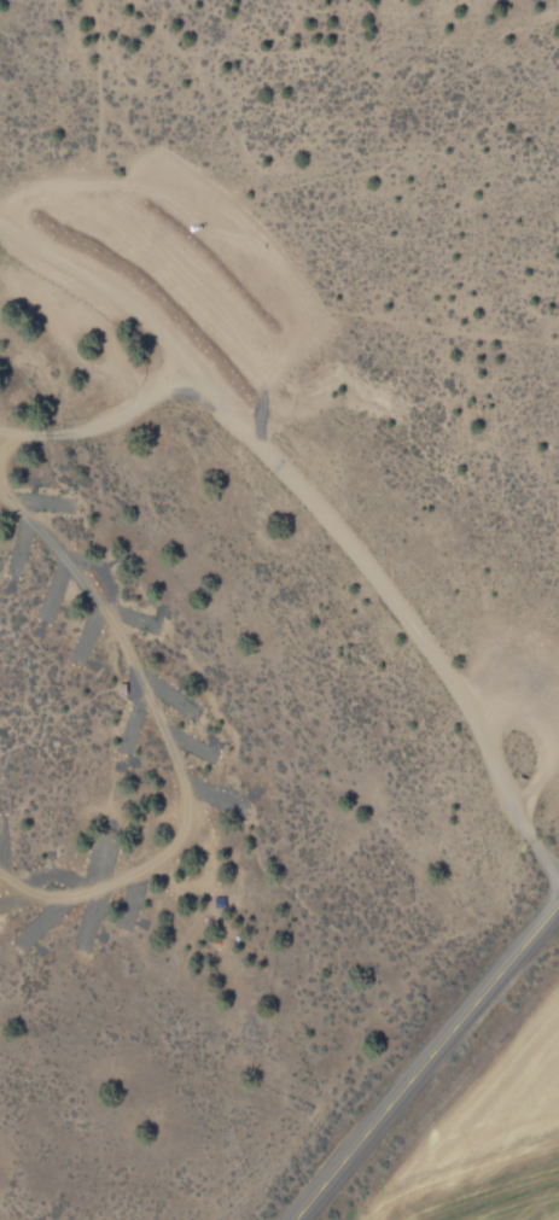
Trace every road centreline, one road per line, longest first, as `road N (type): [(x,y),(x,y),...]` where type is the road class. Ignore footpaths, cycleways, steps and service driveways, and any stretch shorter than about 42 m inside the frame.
road 1 (track): [(558,876),(505,796),(452,682),(310,500),(112,293),(0,222)]
road 2 (tertiary): [(296,1219),(558,907)]

